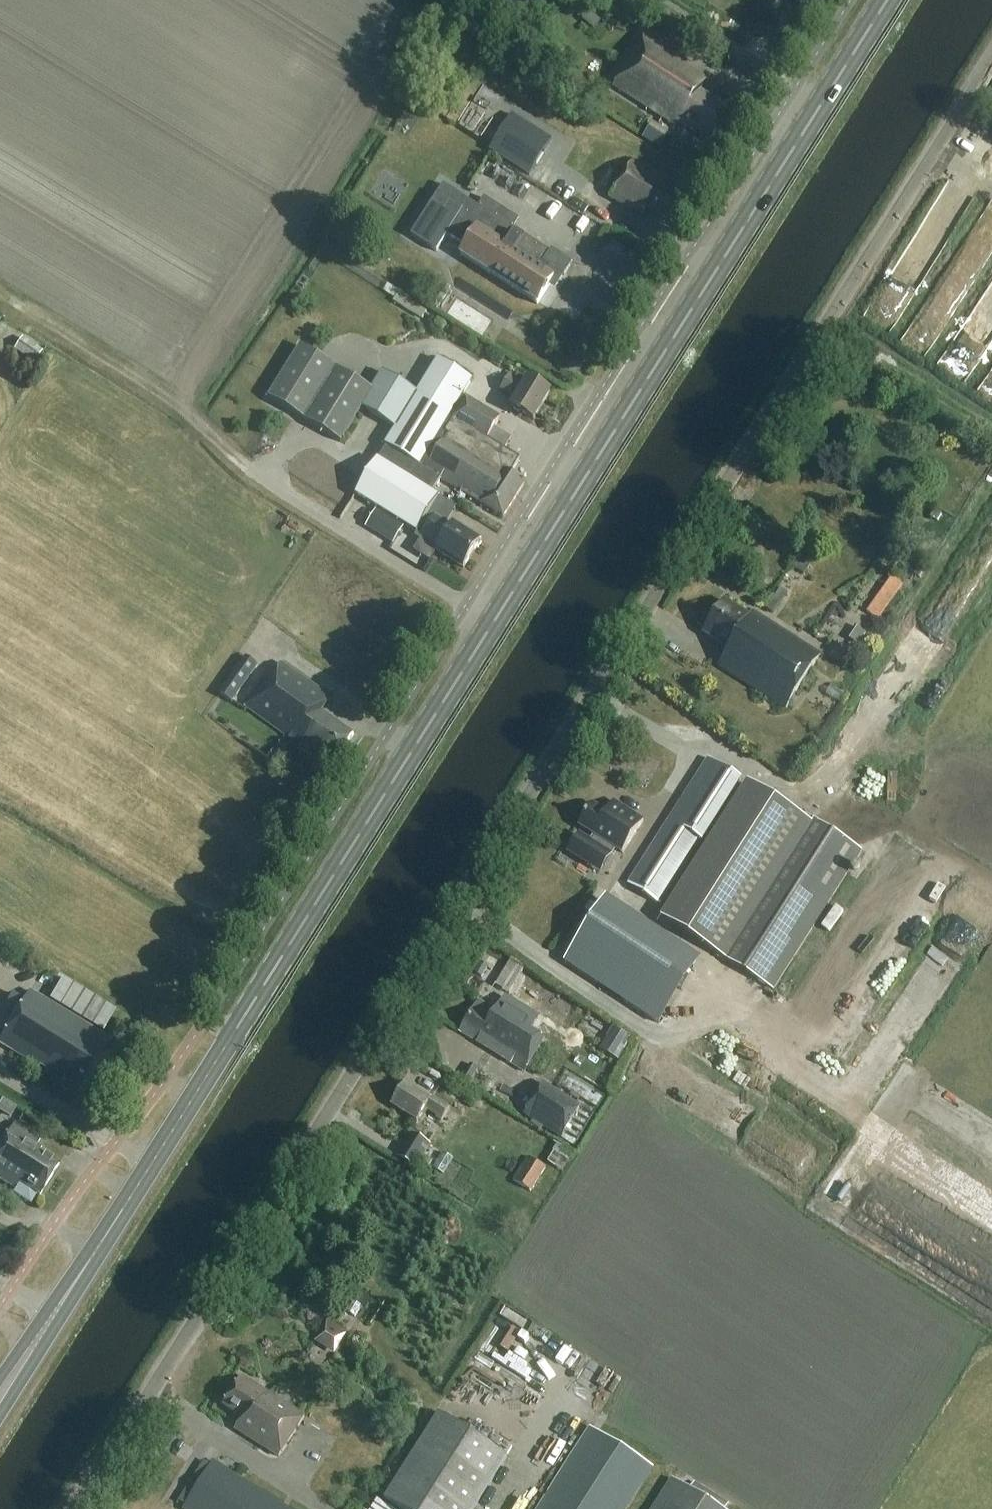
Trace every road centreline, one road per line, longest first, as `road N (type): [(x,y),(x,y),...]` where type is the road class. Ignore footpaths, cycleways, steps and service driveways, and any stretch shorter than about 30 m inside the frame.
road 1 (unclassified): [(73,1508),(991,56)]
road 2 (primary): [(26,1358),(884,0)]

